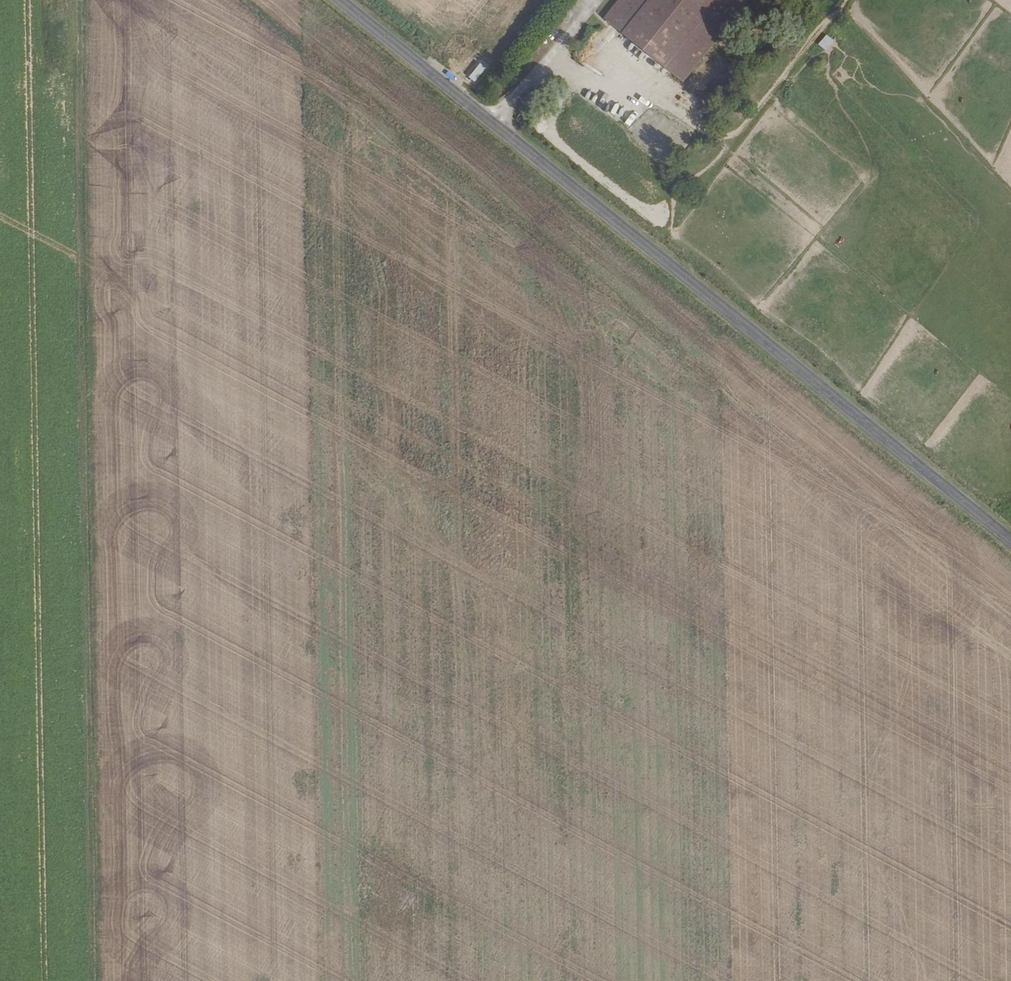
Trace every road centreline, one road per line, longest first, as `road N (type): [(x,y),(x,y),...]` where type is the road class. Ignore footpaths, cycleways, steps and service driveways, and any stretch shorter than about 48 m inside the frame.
road 1 (track): [(77,0),(93,980)]
road 2 (tertiary): [(340,0),(1010,541)]

